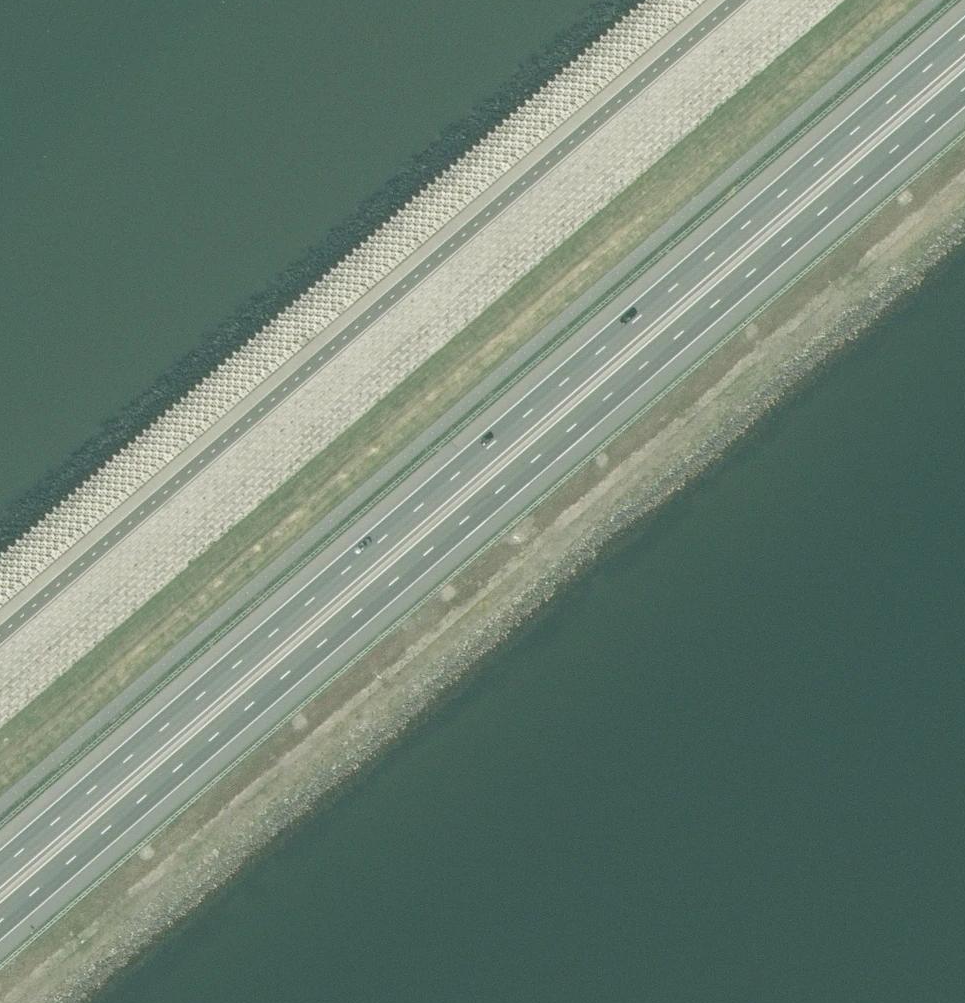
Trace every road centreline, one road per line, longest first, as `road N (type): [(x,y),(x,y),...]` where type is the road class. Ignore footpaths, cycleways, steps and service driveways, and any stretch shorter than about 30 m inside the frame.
road 1 (motorway): [(0,923),(964,89)]
road 2 (motorway): [(964,30),(0,864)]

